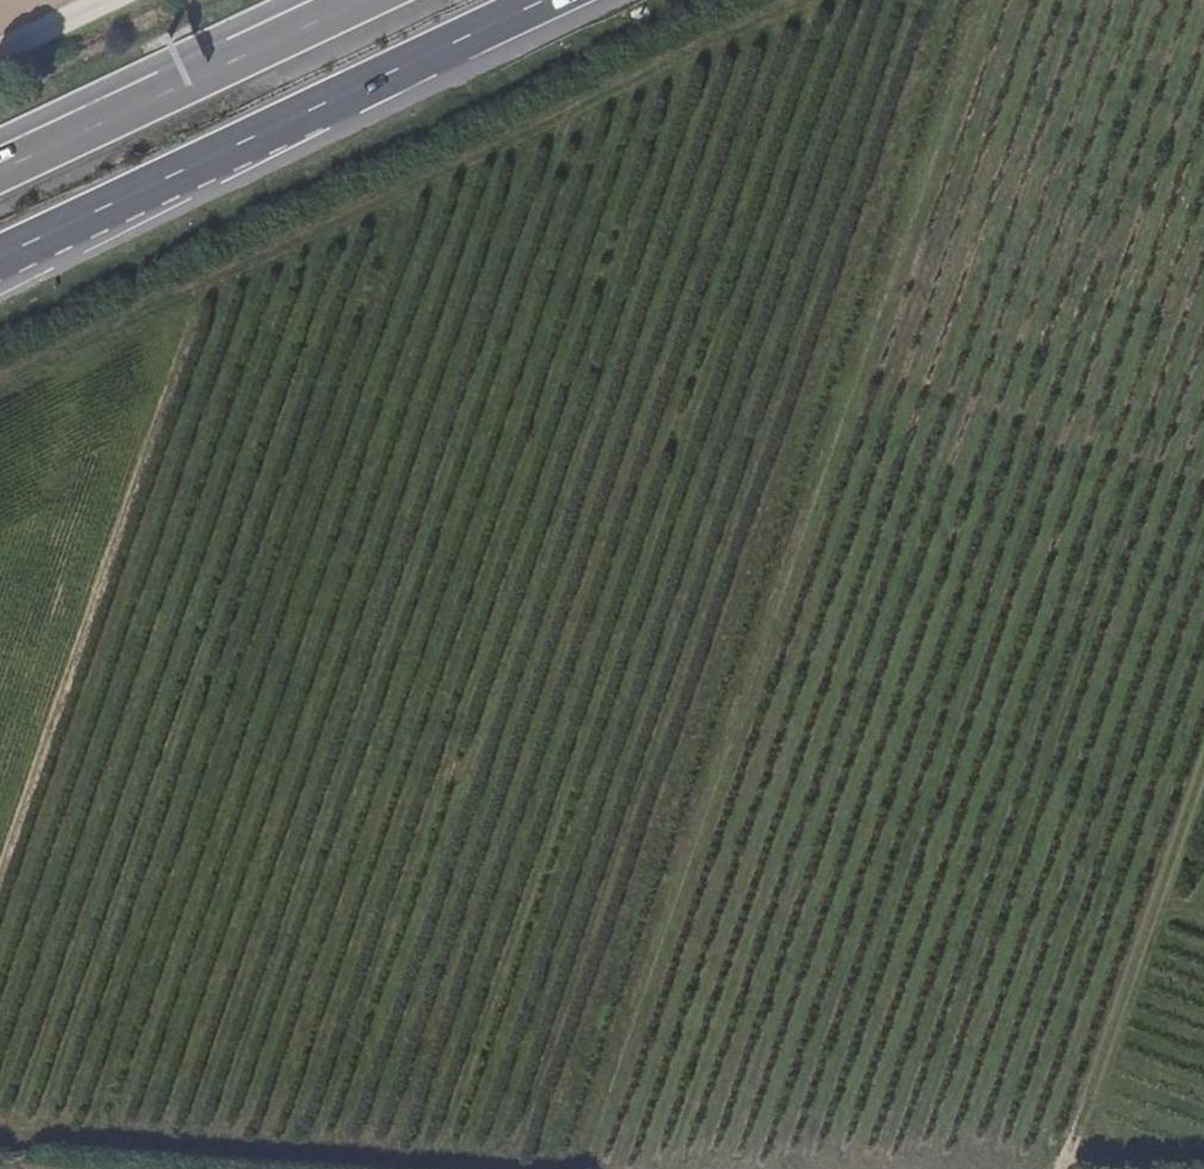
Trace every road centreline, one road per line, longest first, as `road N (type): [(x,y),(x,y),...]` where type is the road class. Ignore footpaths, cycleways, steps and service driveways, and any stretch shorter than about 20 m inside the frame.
road 1 (trunk): [(0,258),(548,0)]
road 2 (trunk): [(362,0),(0,171)]

